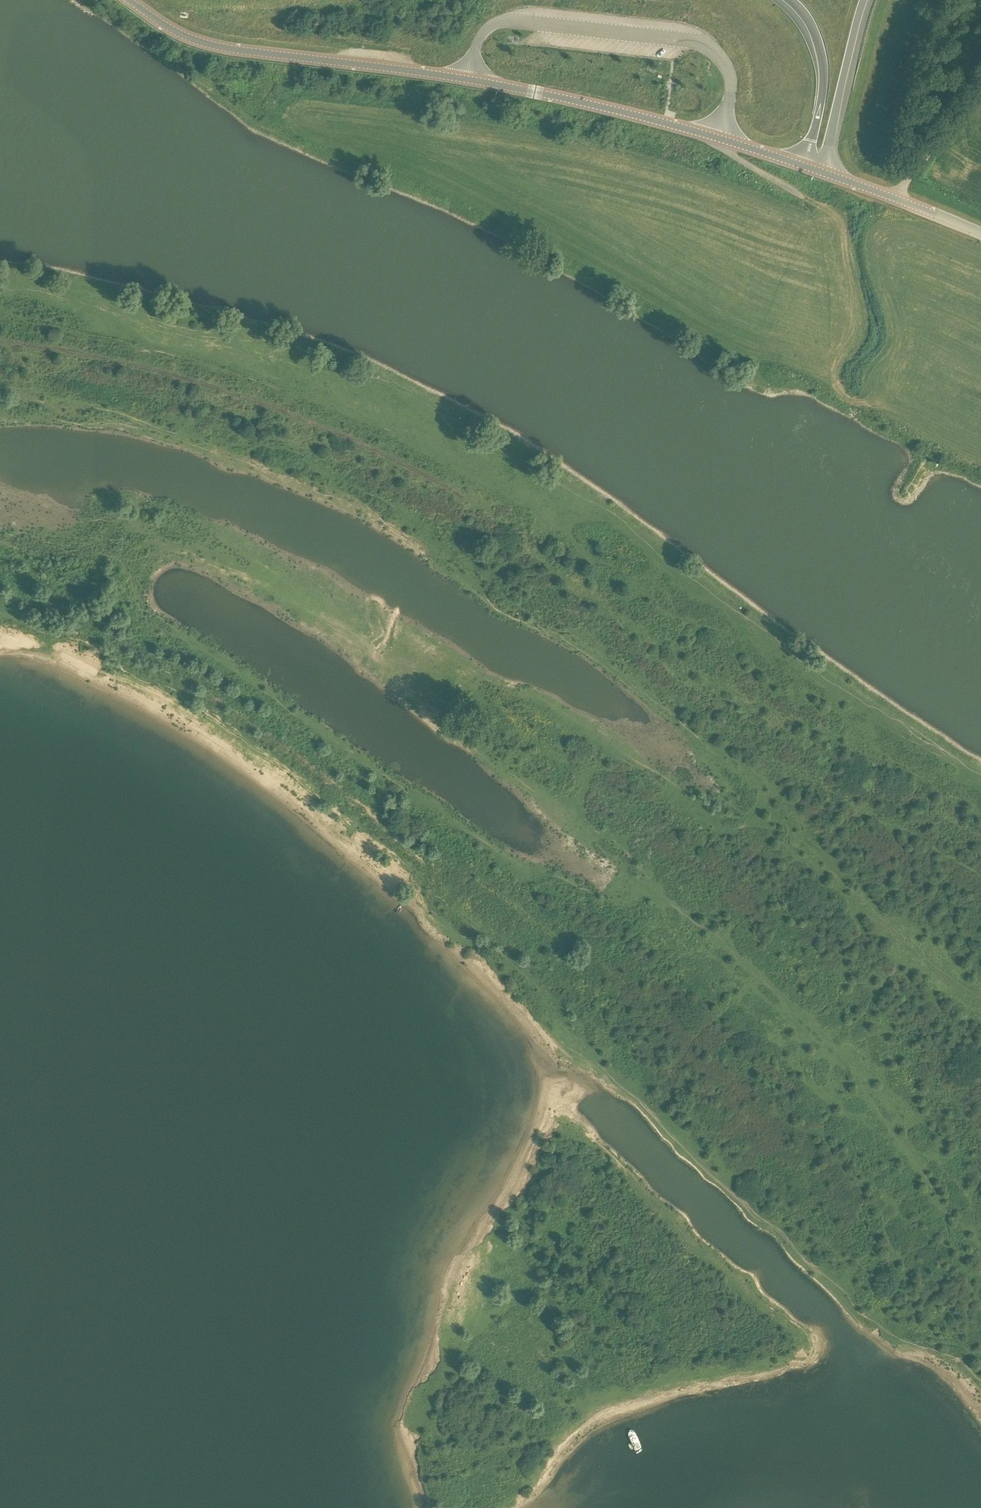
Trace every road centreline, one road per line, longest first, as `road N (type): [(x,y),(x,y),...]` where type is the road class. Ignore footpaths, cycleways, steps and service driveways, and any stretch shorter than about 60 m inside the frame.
road 1 (unclassified): [(720,138),(730,73),(696,41),(499,22),(481,37),(466,78)]
road 2 (secondary): [(466,78),(216,46),(178,33),(130,0)]
road 3 (secondary): [(720,138),(466,78)]
road 4 (motorway): [(784,0),(813,33),(823,76),(802,165)]
road 5 (motorway): [(823,172),(861,0)]
road 6 (unclassified): [(980,235),(823,172)]

